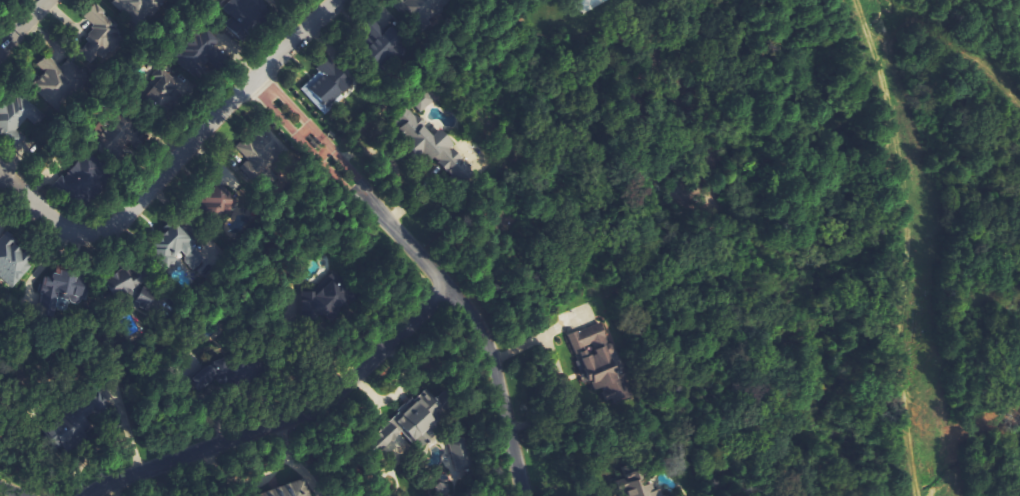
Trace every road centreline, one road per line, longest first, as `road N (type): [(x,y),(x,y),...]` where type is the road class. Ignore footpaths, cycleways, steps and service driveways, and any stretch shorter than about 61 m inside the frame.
road 1 (residential): [(0,181),(57,228),(104,228),(336,0)]
road 2 (residential): [(91,495),(128,475),(295,420),(352,385),(450,289)]
road 3 (residential): [(251,81),(450,289)]
road 4 (residential): [(450,289),(486,342),(529,495)]

